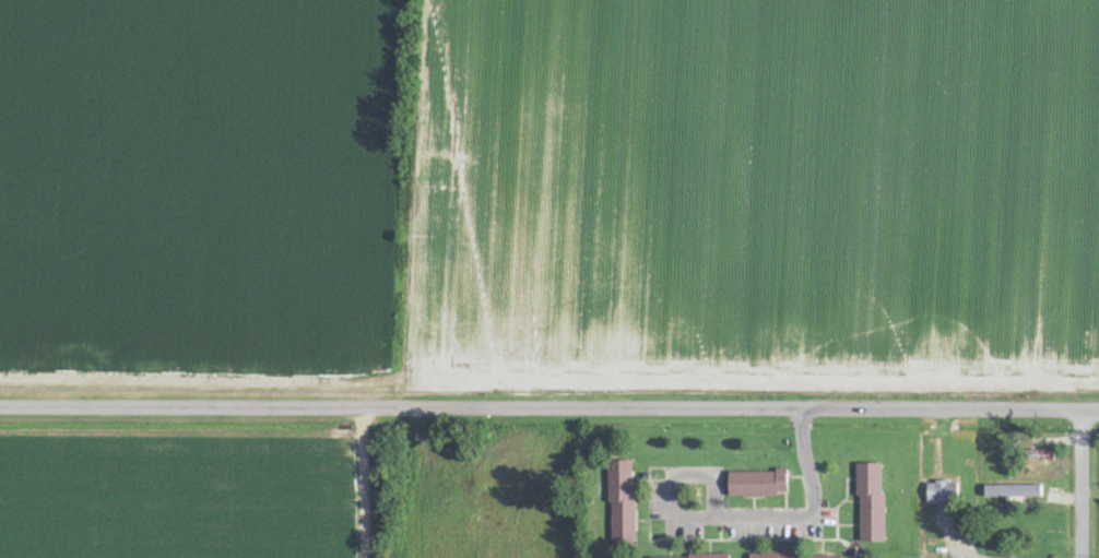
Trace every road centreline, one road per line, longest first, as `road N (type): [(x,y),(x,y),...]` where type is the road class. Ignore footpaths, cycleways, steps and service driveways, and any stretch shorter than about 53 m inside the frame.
road 1 (tertiary): [(831,409),(380,408)]
road 2 (tertiary): [(0,407),(380,408)]
road 3 (residential): [(659,483),(672,514),(744,522),(811,514),(801,408)]
road 4 (tertiary): [(1098,411),(831,409)]
road 5 (residential): [(1082,557),(858,556)]
road 6 (residential): [(1082,557),(1082,411)]

